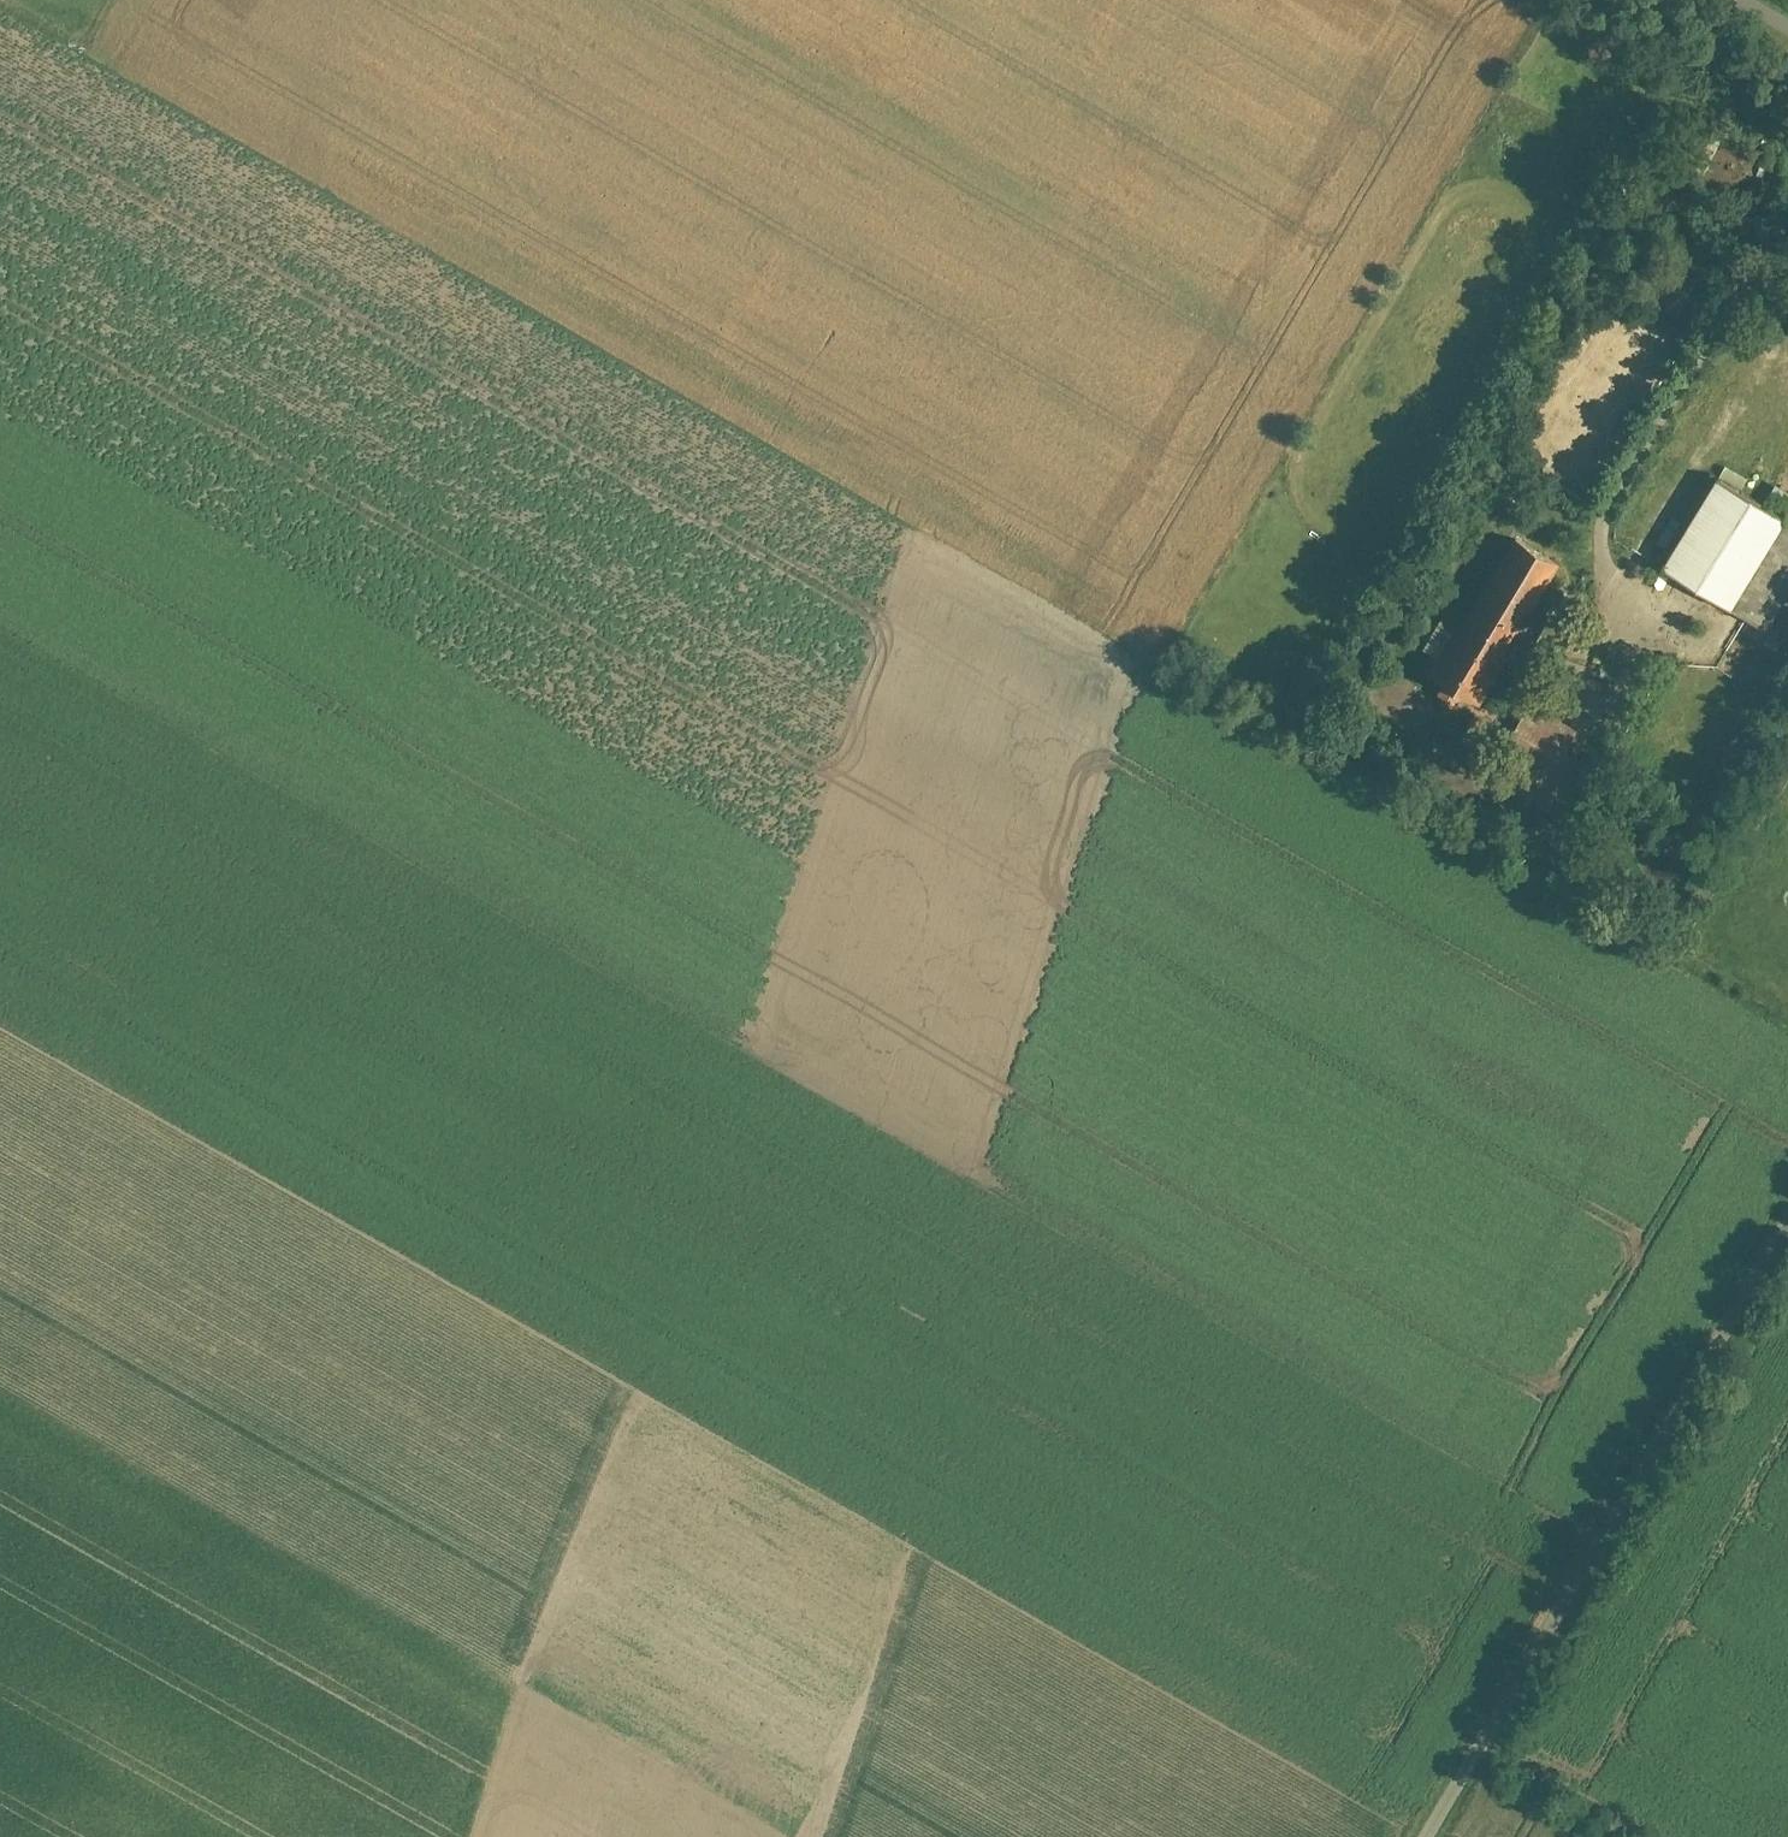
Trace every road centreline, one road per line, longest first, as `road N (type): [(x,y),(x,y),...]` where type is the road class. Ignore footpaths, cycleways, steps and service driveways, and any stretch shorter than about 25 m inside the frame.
road 1 (unclassified): [(1787,1219),(1425,1836)]

